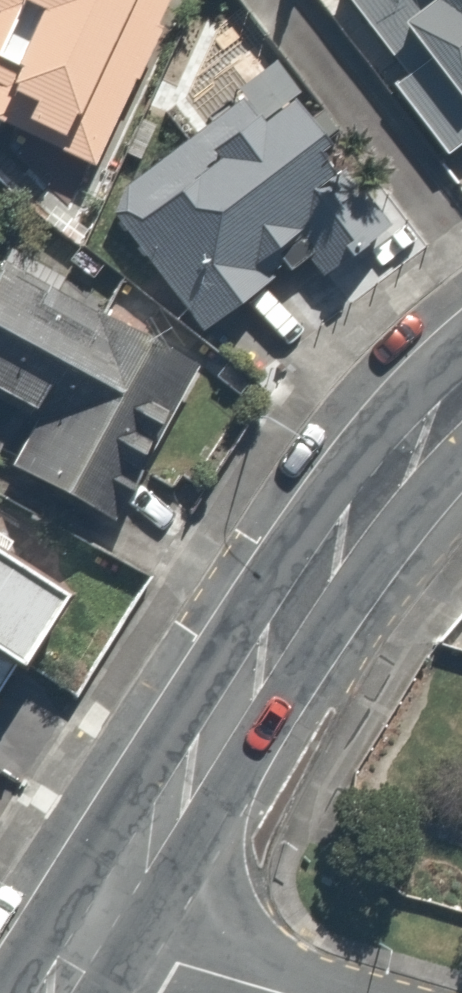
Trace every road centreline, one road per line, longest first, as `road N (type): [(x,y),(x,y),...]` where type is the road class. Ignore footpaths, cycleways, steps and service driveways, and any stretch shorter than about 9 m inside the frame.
road 1 (secondary): [(461,403),(380,488),(336,548),(94,929)]
road 2 (residential): [(291,992),(94,929)]

